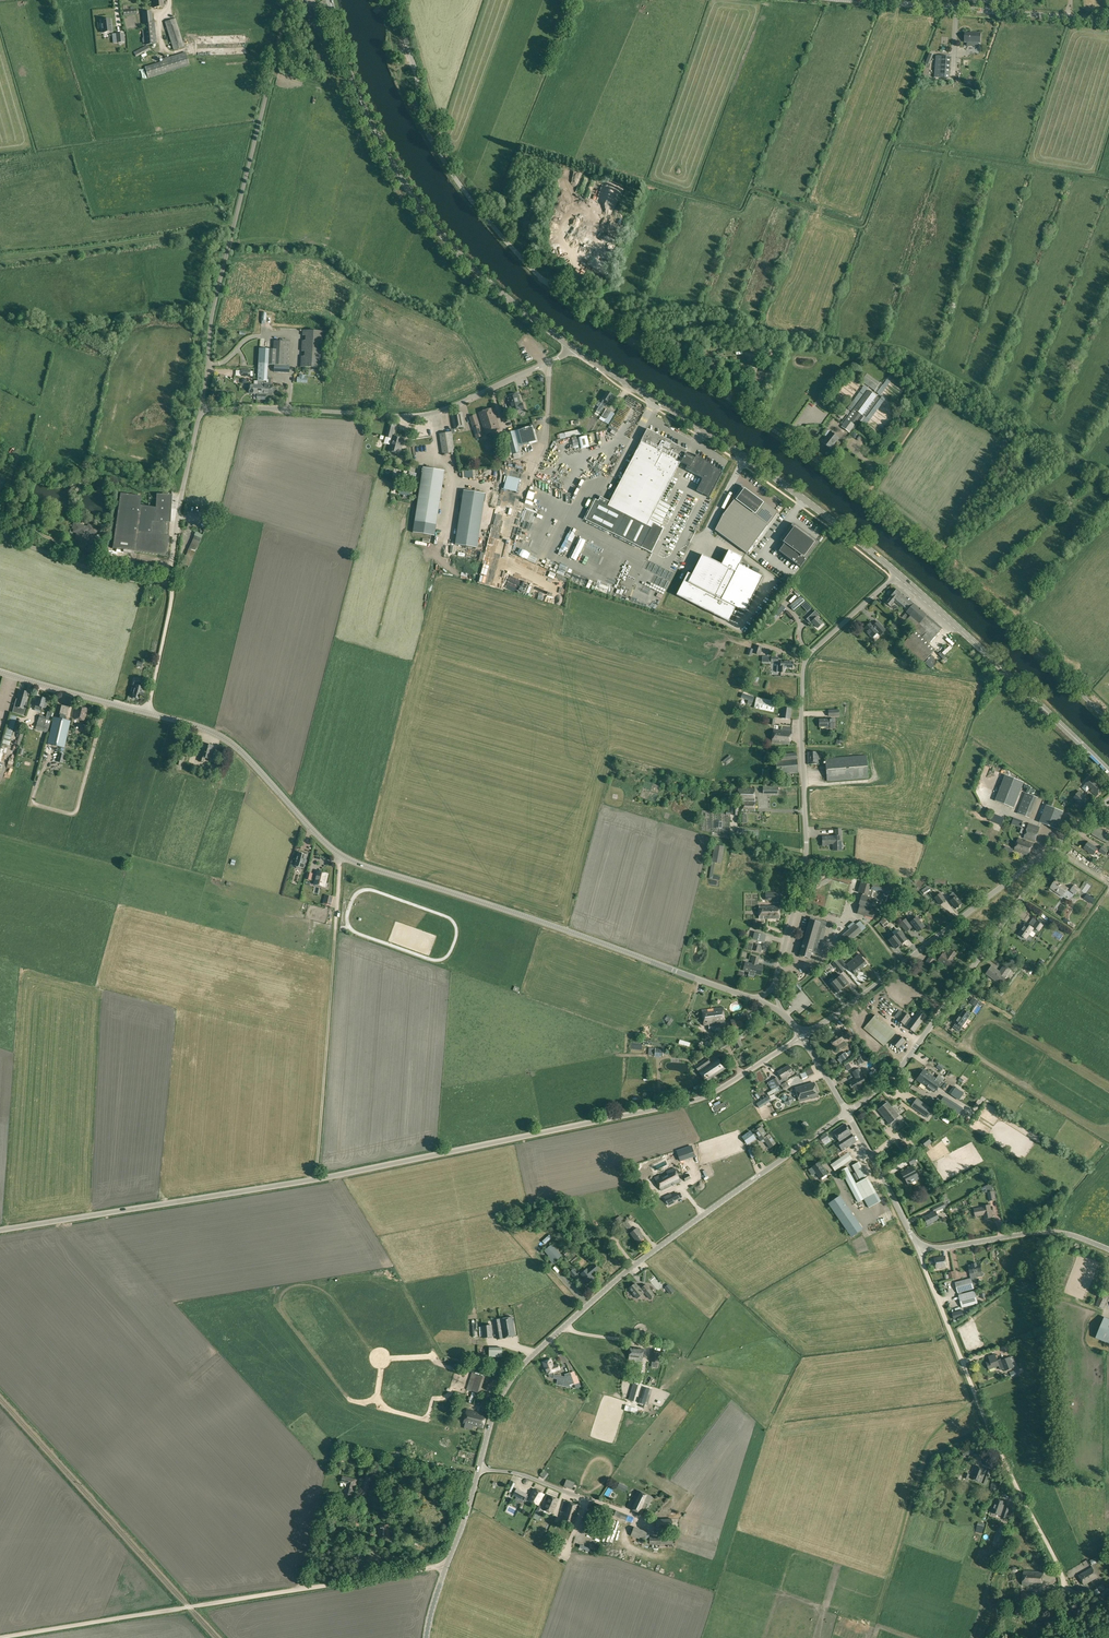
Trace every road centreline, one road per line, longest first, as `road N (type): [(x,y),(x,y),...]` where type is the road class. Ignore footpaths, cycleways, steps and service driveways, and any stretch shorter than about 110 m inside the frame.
road 1 (unclassified): [(756,999),(348,860),(216,733),(0,670)]
road 2 (unclassified): [(802,1037),(683,1103),(316,1179),(0,1230)]
road 3 (unclassified): [(426,1637),(498,1400),(523,1365),(628,1269),(847,1112)]
road 4 (unclassified): [(726,398),(571,305),(482,214),(417,113),(418,80),(395,0)]
road 5 (unclassified): [(775,985),(805,863),(805,664),(897,573)]
road 6 (secondary): [(573,348),(476,271),(416,202),(358,95),(330,0)]
road 7 (unclassified): [(1108,721),(945,566),(787,439)]
road 8 (unclassified): [(202,409),(218,288),(289,0)]
road 9 (unclassified): [(1069,1637),(1061,1568),(982,1409),(919,1250)]
road 10 (secondary): [(897,573),(745,457),(573,348)]
road 11 (unclassified): [(202,409),(431,413),(573,348)]
road 12 (unclassified): [(0,534),(108,574),(170,580),(202,409)]
road 13 (unclassified): [(847,1112),(898,1070),(1051,848)]
road 14 (track): [(316,1179),(340,855)]
road 15 (unclassified): [(802,1037),(1051,848)]
road 16 (secondary): [(1108,771),(897,573)]
road 17 (tertiary): [(1108,21),(851,0)]
road 18 (track): [(447,1567),(198,1605)]
road 19 (track): [(198,1605),(0,1637)]
road 20 (unclassified): [(1108,1249),(1042,1231),(919,1250)]
road 21 (unclassified): [(919,1250),(847,1112)]
road 22 (track): [(149,713),(170,580)]

